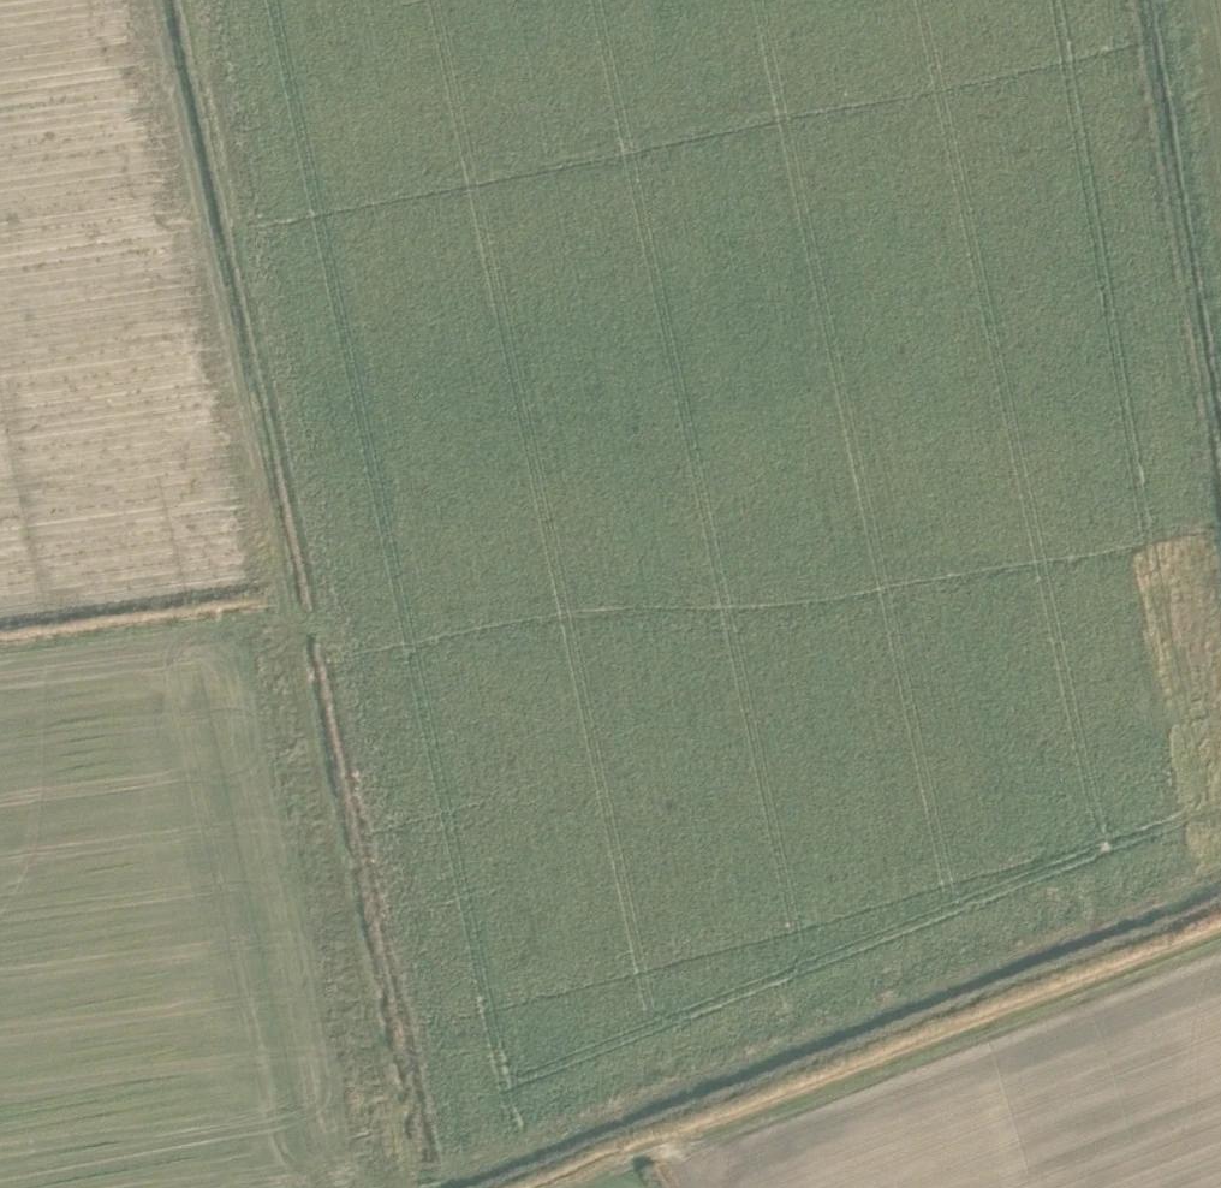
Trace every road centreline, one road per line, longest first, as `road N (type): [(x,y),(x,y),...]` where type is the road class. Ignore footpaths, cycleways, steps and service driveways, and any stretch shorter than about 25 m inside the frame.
road 1 (track): [(582,1187),(633,1160),(732,1130)]

